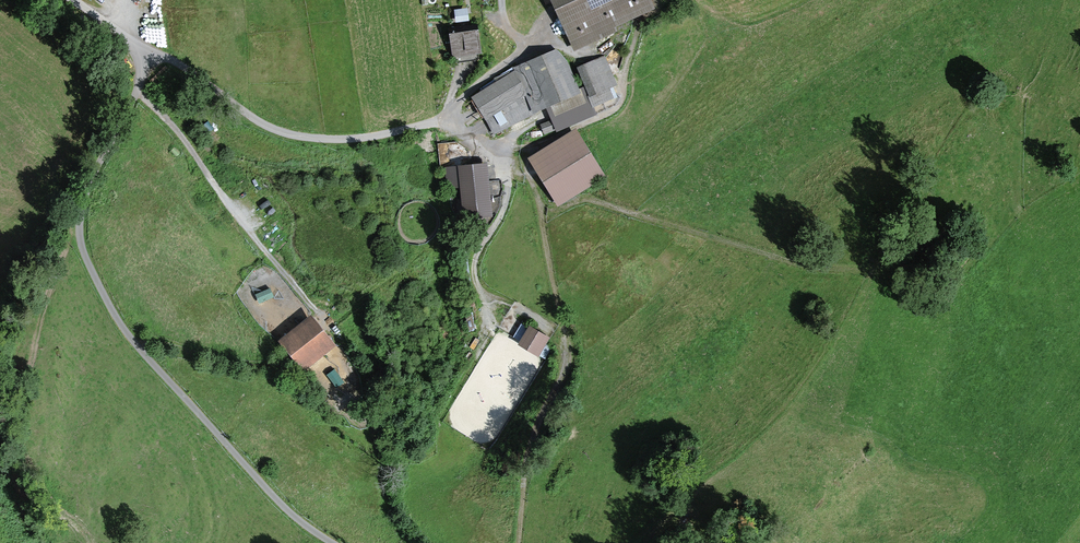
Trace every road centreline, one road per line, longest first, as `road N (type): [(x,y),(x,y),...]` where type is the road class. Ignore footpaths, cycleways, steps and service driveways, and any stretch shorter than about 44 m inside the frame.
road 1 (track): [(332,542),(287,510),(124,331),(81,246),(88,186),(154,53)]
road 2 (track): [(490,146),(514,150),(529,173),(565,332),(565,367),(527,445),(518,542)]
road 3 (track): [(321,318),(182,136),(136,92)]
road 4 (track): [(486,302),(474,264),(501,213),(507,179),(493,149),(449,113)]
road 5 (track): [(263,368),(165,344),(136,346)]

